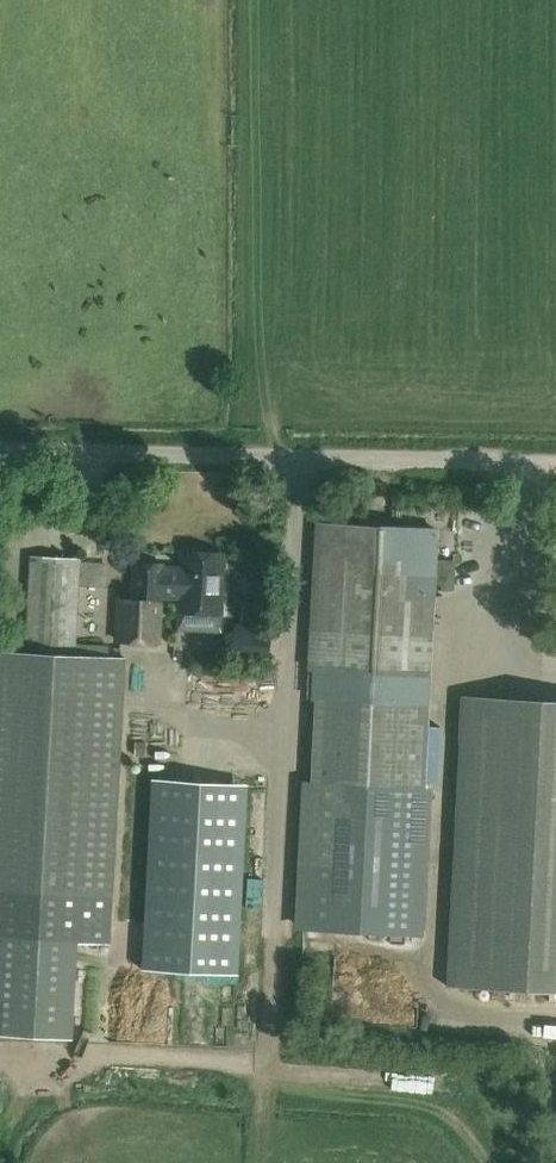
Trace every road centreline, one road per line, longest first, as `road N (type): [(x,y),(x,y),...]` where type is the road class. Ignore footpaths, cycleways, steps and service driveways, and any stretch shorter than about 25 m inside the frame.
road 1 (unclassified): [(551,460),(0,448)]

